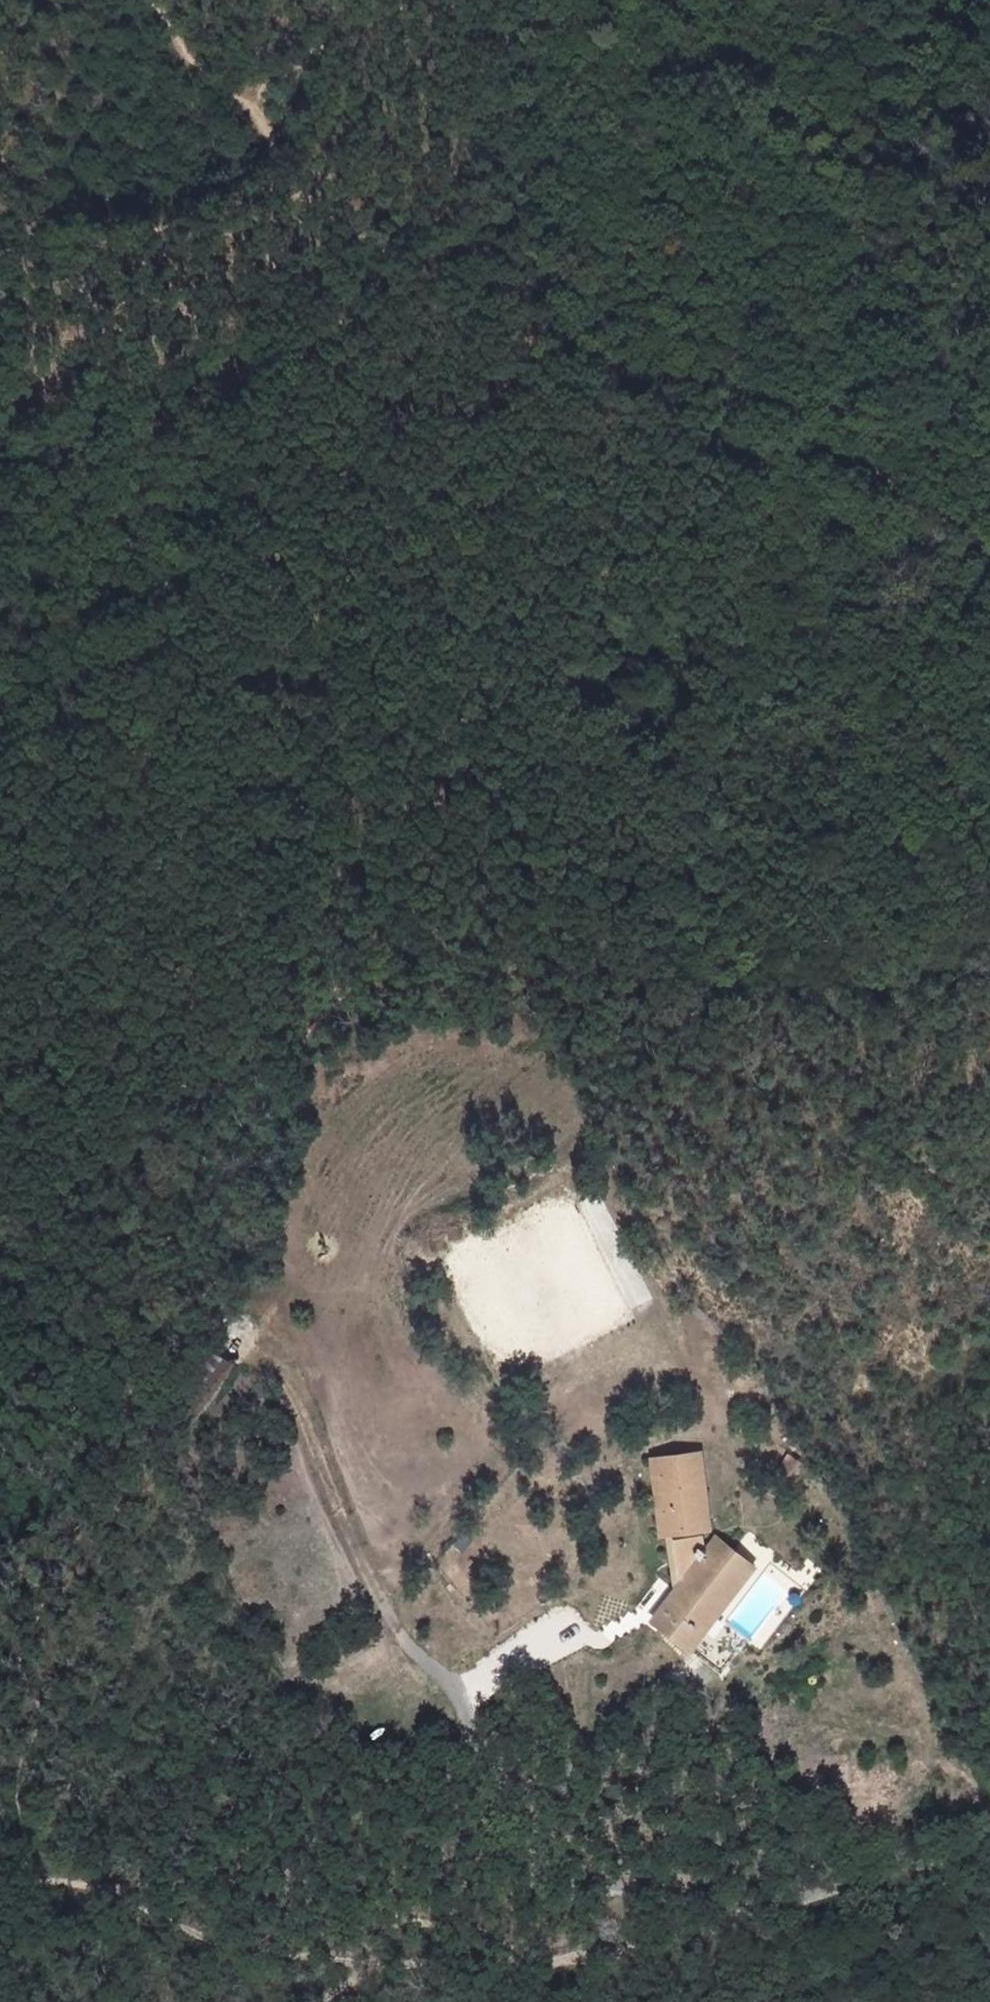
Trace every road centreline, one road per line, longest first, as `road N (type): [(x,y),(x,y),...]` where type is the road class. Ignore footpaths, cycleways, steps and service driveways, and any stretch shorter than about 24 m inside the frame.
road 1 (track): [(153,0),(199,69),(297,172),(587,299),(696,321),(897,449),(989,519)]
road 2 (track): [(269,2001),(387,1939),(494,1937),(760,1911),(989,1849)]

